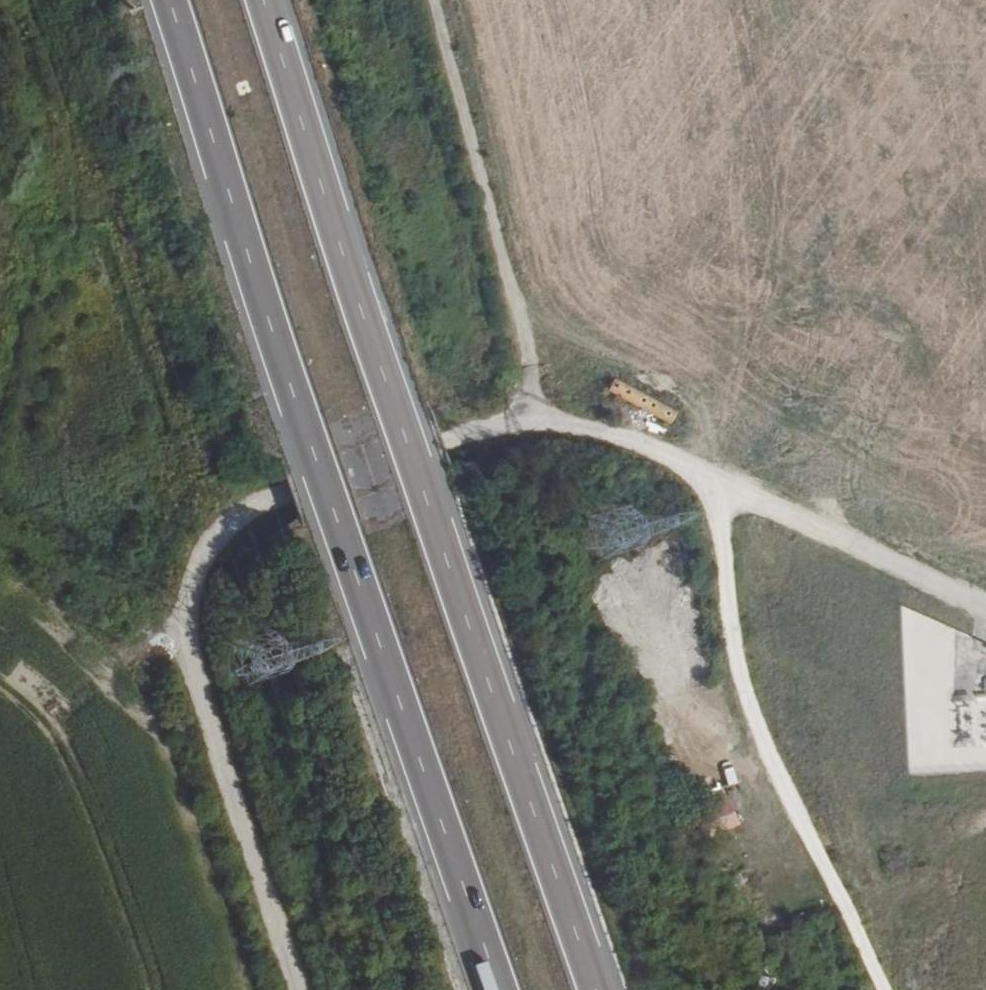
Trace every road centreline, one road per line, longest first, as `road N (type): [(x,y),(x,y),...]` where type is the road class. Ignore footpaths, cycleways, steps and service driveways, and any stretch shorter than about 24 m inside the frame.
road 1 (unclassified): [(295,989),(206,711),(187,602),(230,531),(281,499),(523,417),(635,456),(985,615)]
road 2 (motorway): [(165,0),(503,989)]
road 3 (motorway): [(595,989),(260,0)]
road 4 (track): [(523,417),(532,380),(436,0)]

